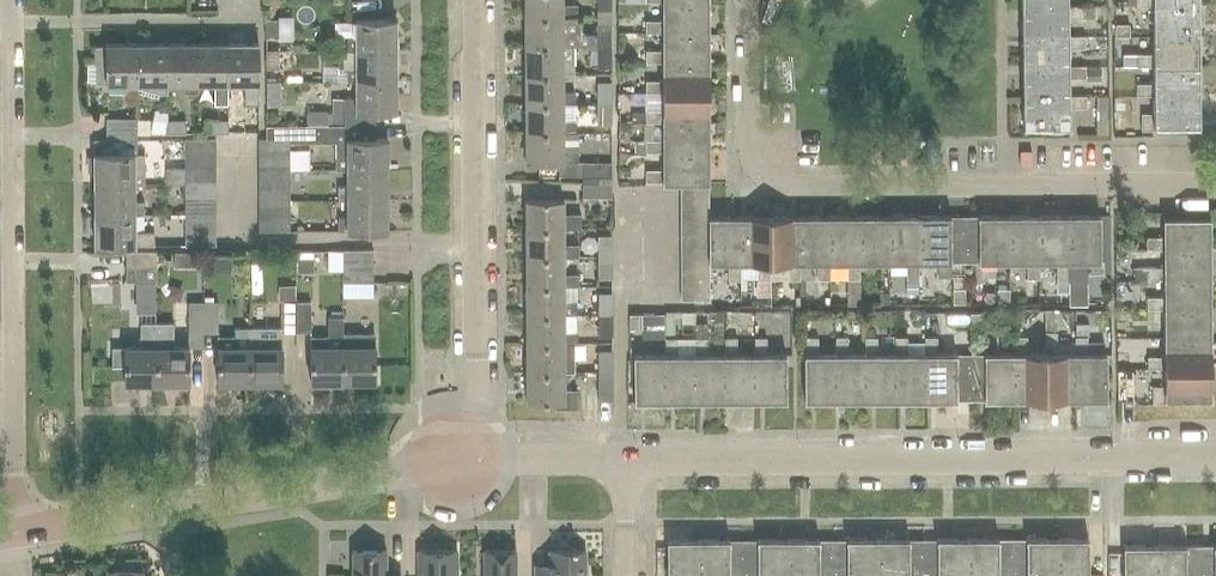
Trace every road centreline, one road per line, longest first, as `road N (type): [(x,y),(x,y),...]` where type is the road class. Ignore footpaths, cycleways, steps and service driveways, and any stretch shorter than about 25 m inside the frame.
road 1 (residential): [(1215,176),(777,183),(754,161),(749,0)]
road 2 (residential): [(628,459),(1215,455)]
road 3 (residential): [(20,539),(13,0)]
road 4 (residential): [(478,458),(476,0)]
road 5 (residential): [(166,512),(478,458)]
road 6 (residential): [(478,458),(628,459)]
road 7 (residential): [(20,539),(166,512)]

